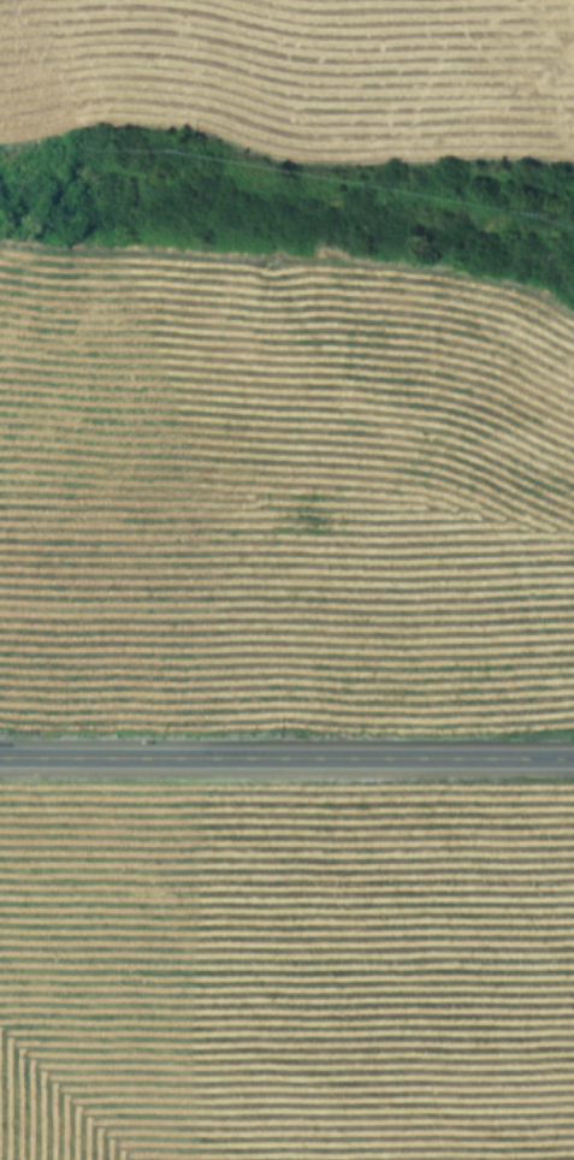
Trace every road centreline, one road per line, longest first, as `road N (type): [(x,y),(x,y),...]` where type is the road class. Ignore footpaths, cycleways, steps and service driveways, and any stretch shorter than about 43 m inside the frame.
road 1 (tertiary): [(0,757),(573,757)]

